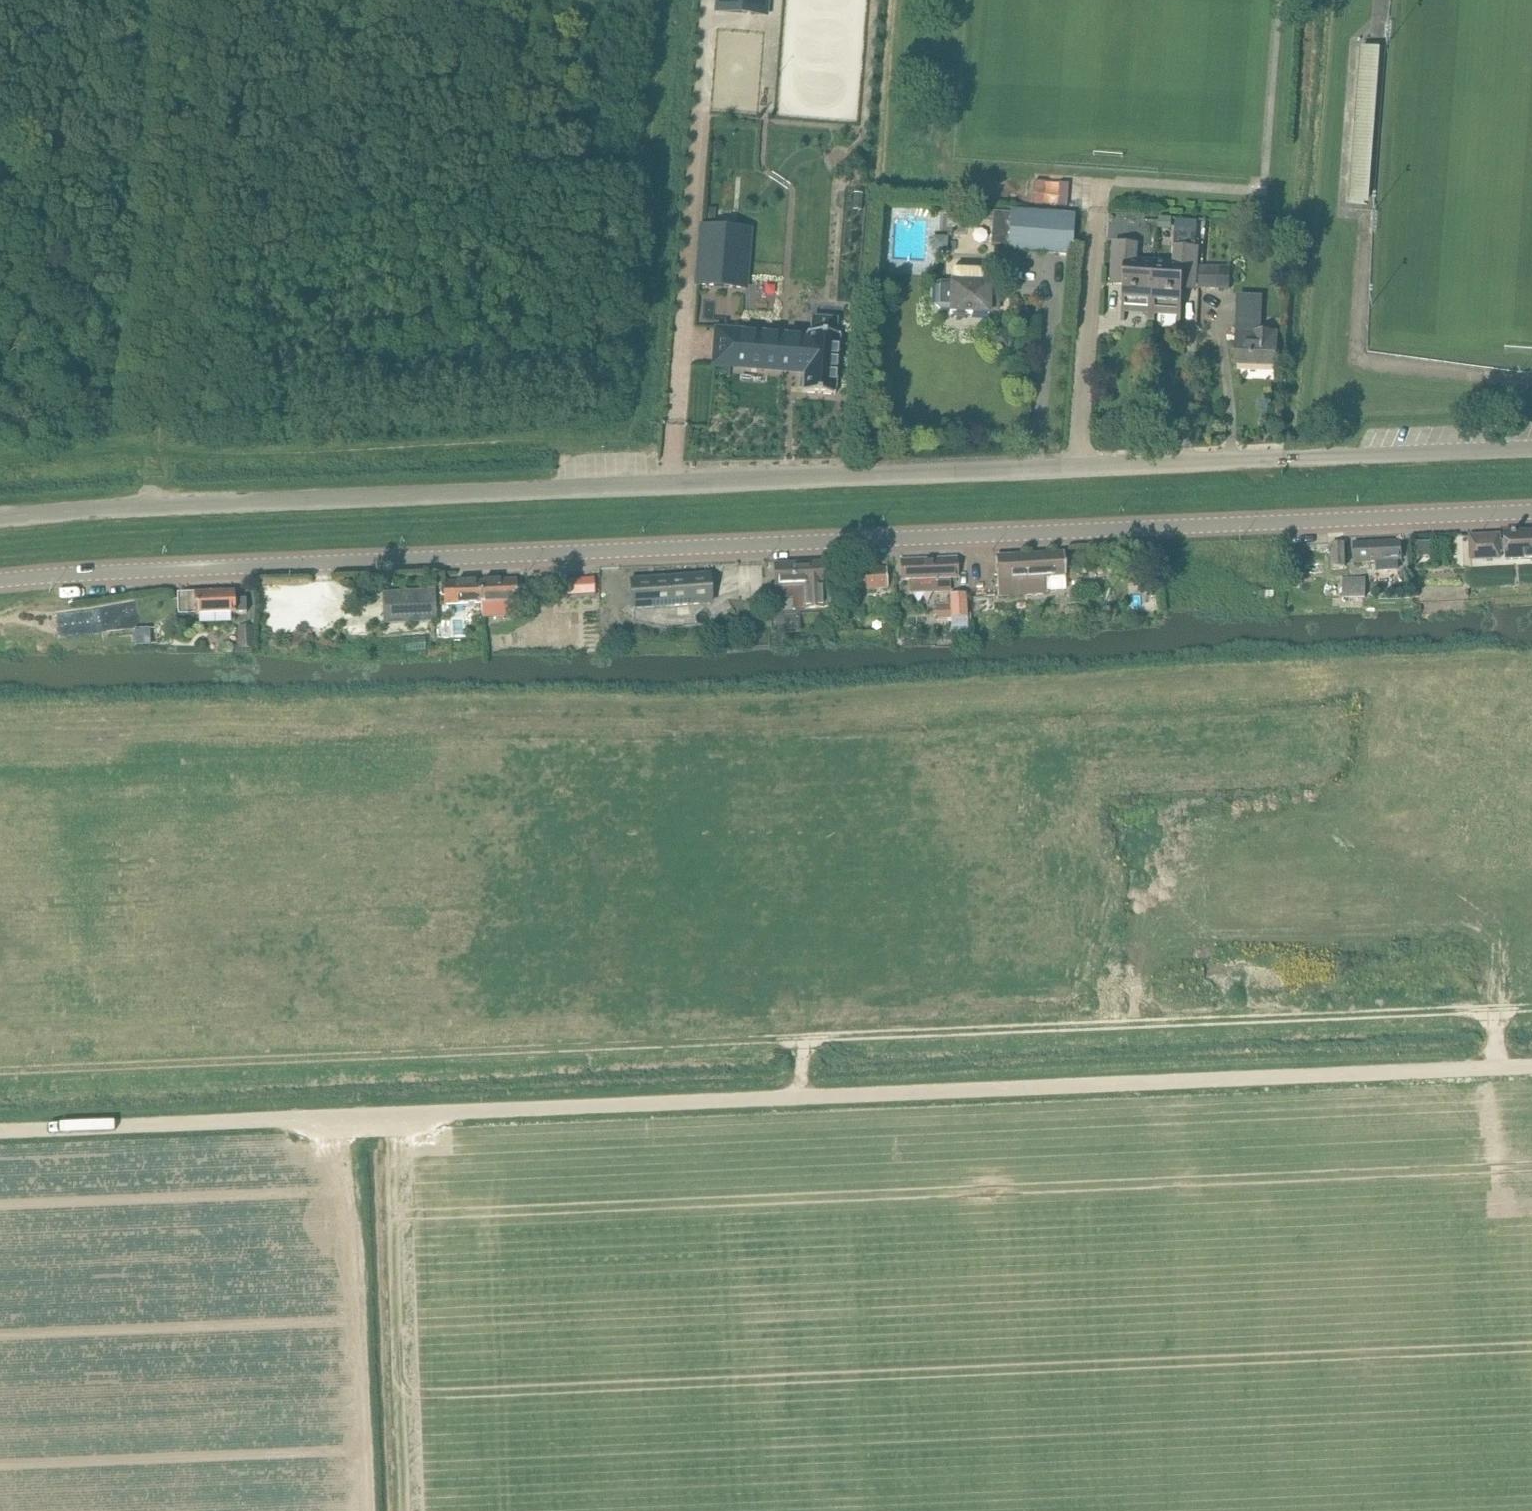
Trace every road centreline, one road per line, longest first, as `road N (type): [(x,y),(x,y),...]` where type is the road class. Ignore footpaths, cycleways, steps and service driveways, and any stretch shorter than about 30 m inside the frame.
road 1 (tertiary): [(0,582),(1531,512)]
road 2 (unclassified): [(0,517),(1531,450)]
road 3 (track): [(0,1070),(1531,1009)]
road 4 (track): [(0,617),(142,572)]

